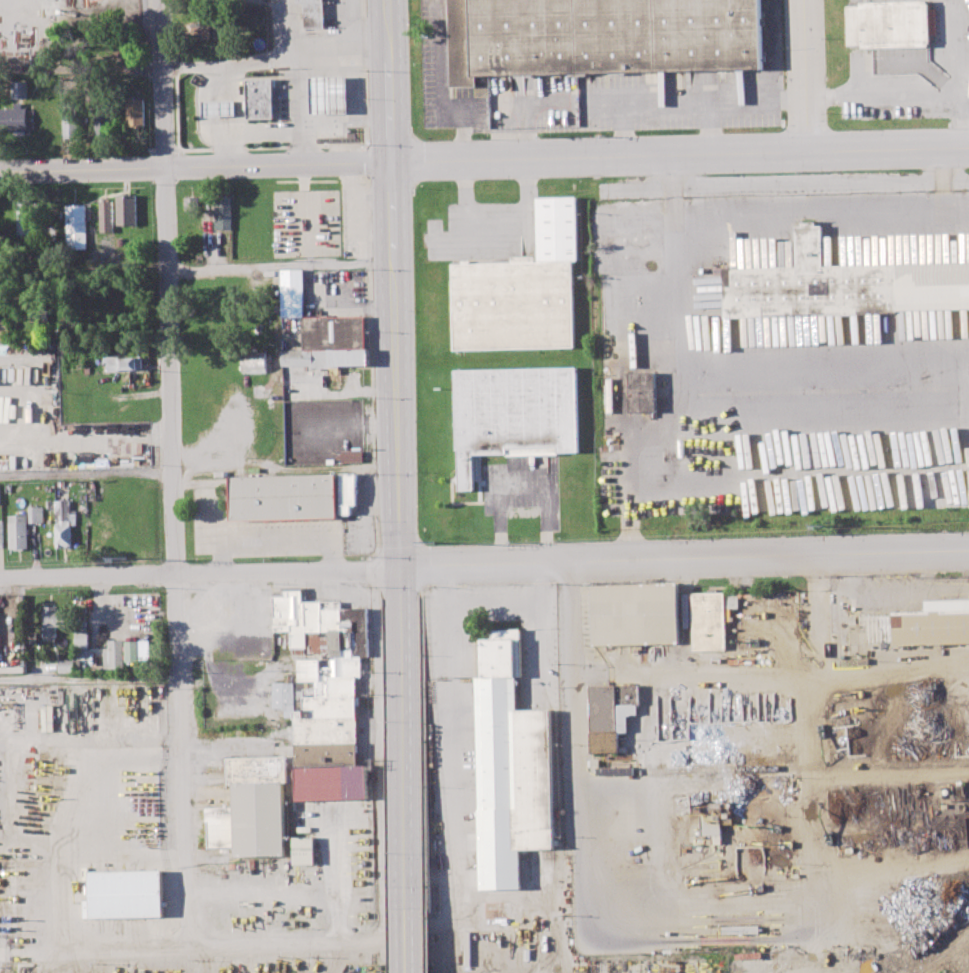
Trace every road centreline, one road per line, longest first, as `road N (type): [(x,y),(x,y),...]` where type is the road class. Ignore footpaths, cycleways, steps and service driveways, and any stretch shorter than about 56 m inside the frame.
road 1 (tertiary): [(968,144),(0,172)]
road 2 (primary): [(388,0),(409,910)]
road 3 (tertiary): [(968,550),(401,566)]
road 4 (residential): [(165,167),(177,575)]
road 5 (residential): [(177,575),(192,945)]
road 6 (residential): [(373,568),(385,935)]
road 7 (residential): [(457,564),(467,894),(461,909)]
road 8 (residential): [(572,561),(586,902)]
road 9 (residential): [(401,566),(177,575)]
road 10 (residential): [(385,935),(192,945)]
road 11 (residential): [(192,945),(0,952)]
road 12 (residential): [(177,575),(0,580)]
road 13 (residential): [(165,167),(160,0)]
road 14 (residential): [(806,0),(812,146)]

